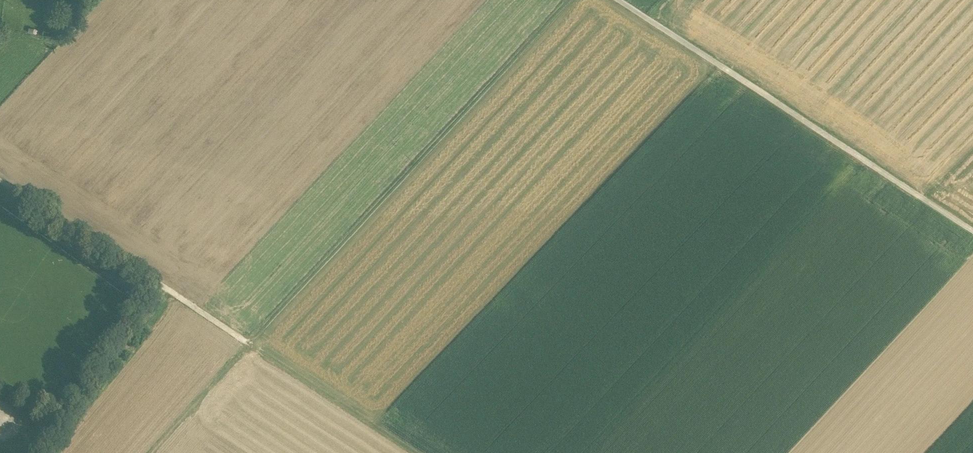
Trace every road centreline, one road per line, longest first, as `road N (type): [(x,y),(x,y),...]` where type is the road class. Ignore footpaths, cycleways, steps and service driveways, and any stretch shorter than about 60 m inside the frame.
road 1 (track): [(247,343),(572,0)]
road 2 (track): [(618,0),(972,232)]
road 3 (track): [(0,183),(247,343)]
road 4 (track): [(415,452),(247,343)]
road 5 (track): [(247,343),(150,452)]

